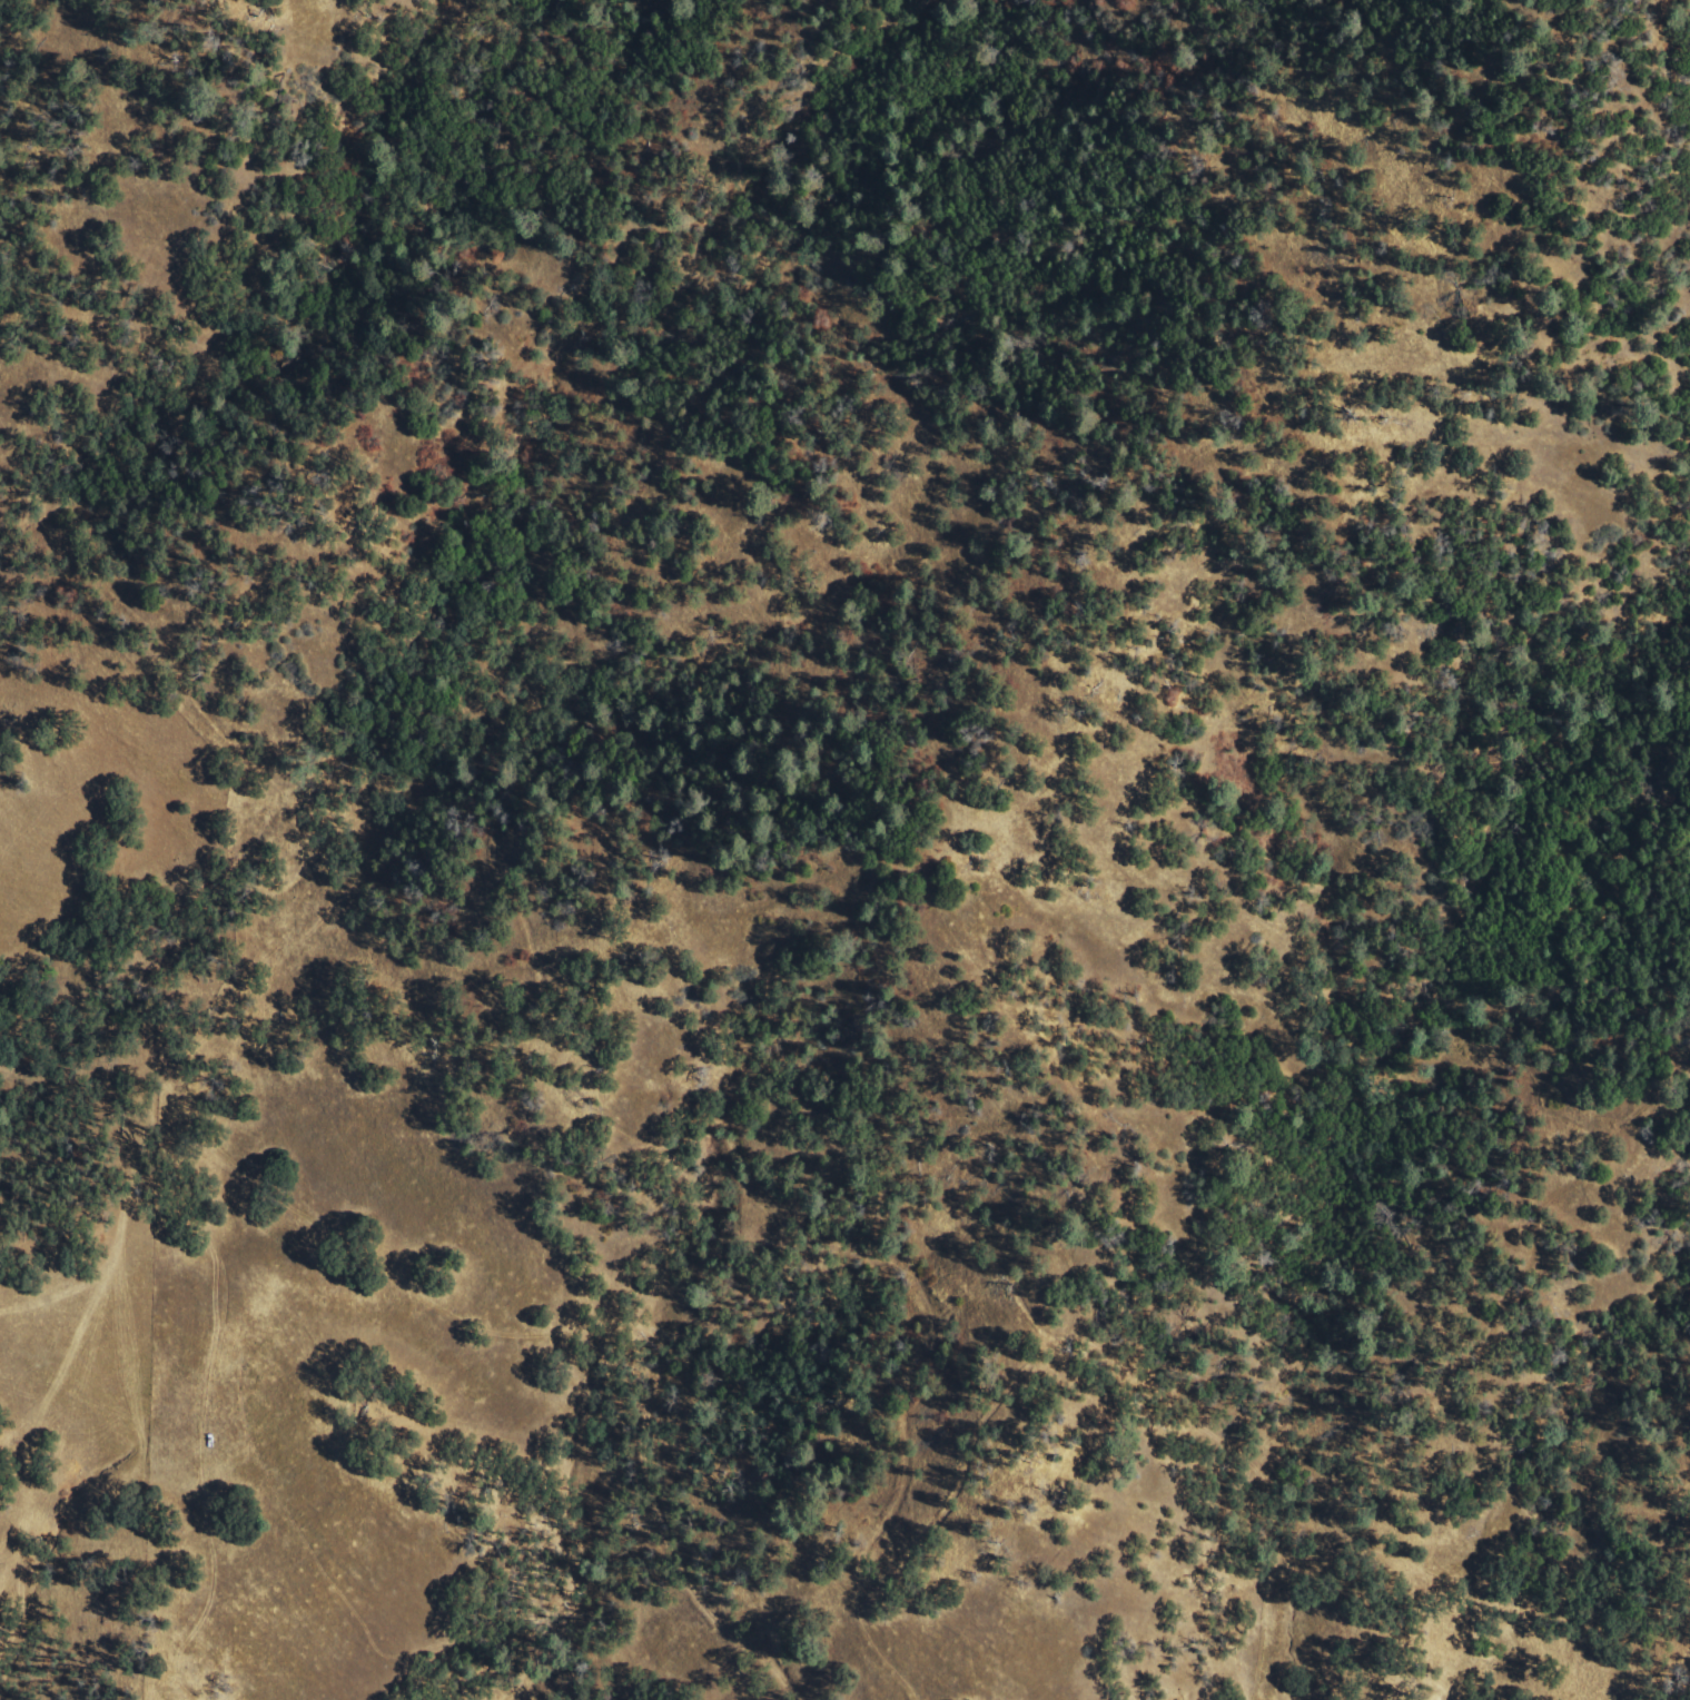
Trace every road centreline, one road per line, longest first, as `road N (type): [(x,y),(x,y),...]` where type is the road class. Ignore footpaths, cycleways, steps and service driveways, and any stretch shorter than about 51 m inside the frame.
road 1 (residential): [(969,1699),(887,1661),(851,1613),(768,1375),(672,1274),(631,1274),(547,1393),(458,1351),(204,1130),(79,1041),(0,1006)]
road 2 (residential): [(1399,1699),(1403,1608),(1355,1560),(1255,1578),(1117,1699)]

